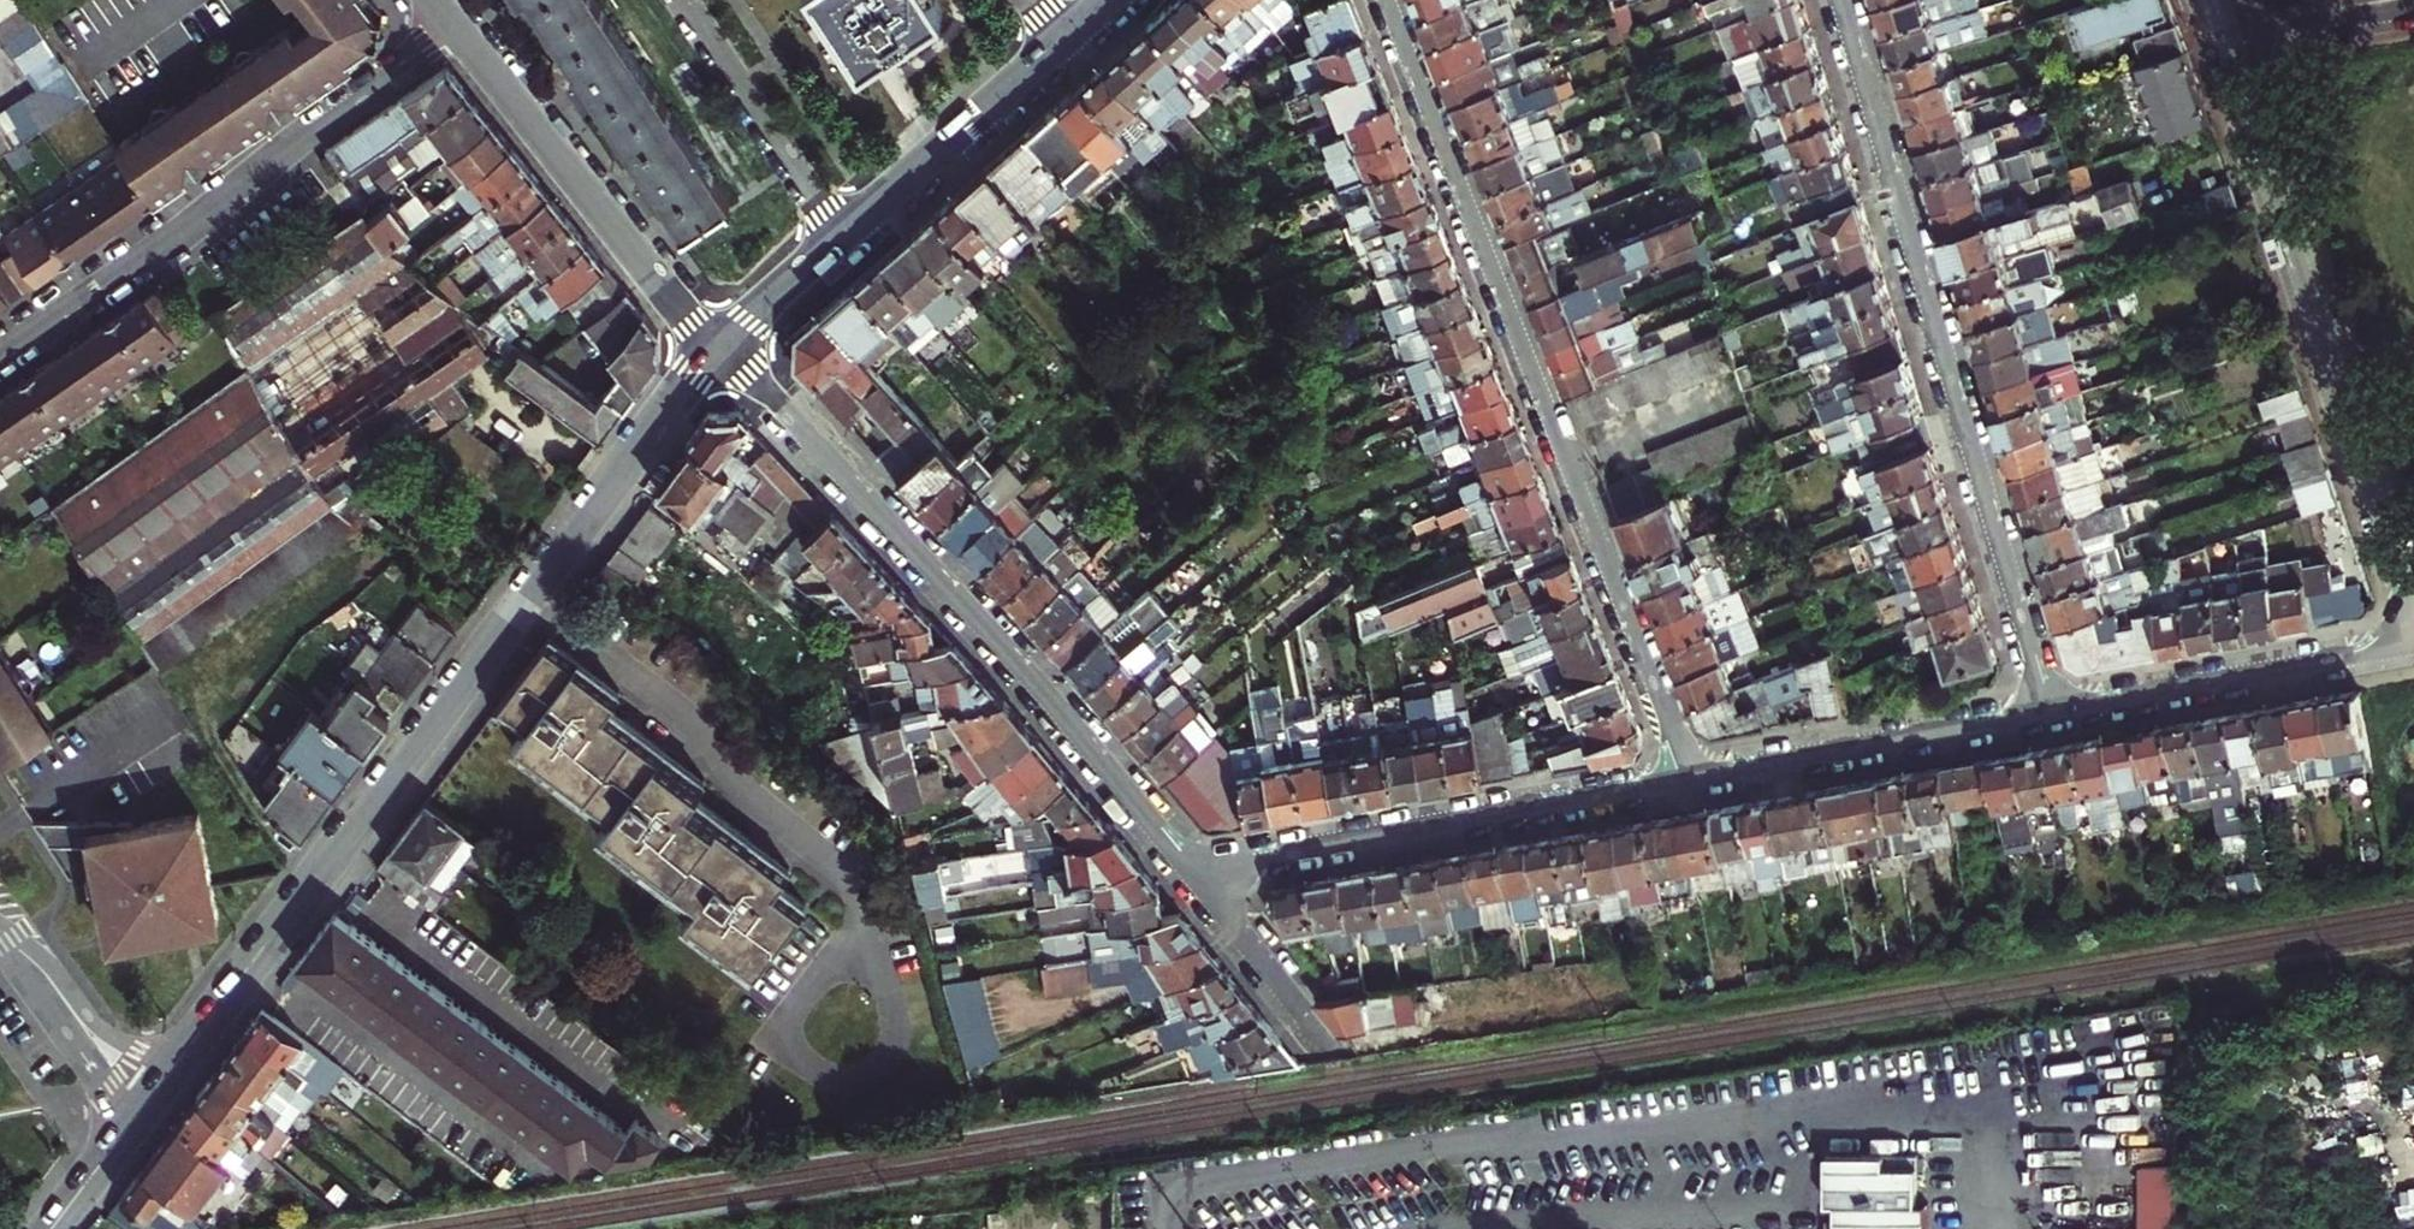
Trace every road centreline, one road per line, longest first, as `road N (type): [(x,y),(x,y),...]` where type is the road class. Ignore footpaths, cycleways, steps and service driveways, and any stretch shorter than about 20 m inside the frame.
road 1 (tertiary): [(724,350),(661,418),(200,1030)]
road 2 (residential): [(1692,776),(1387,0)]
road 3 (residential): [(1839,0),(2046,713)]
road 4 (residential): [(724,350),(1195,869)]
road 5 (residential): [(2413,589),(2225,49)]
road 6 (residential): [(458,29),(0,358)]
road 7 (residential): [(1195,869),(1692,776)]
road 8 (residential): [(458,29),(692,323),(724,350)]
road 9 (residential): [(2046,713),(2391,652),(2411,629),(2413,604)]
road 10 (tertiary): [(847,240),(1116,0)]
road 11 (residential): [(1692,776),(2046,713)]
road 12 (residential): [(847,240),(692,0)]
road 13 (residential): [(200,1030),(160,1051),(110,1038),(39,955),(0,930)]
road 14 (residential): [(1195,869),(1331,1051)]
road 15 (residential): [(0,948),(130,1120)]
road 16 (residential): [(2413,17),(2225,49)]
road 17 (tertiary): [(724,350),(847,240)]
road 18 (tertiary): [(130,1120),(45,1228)]

